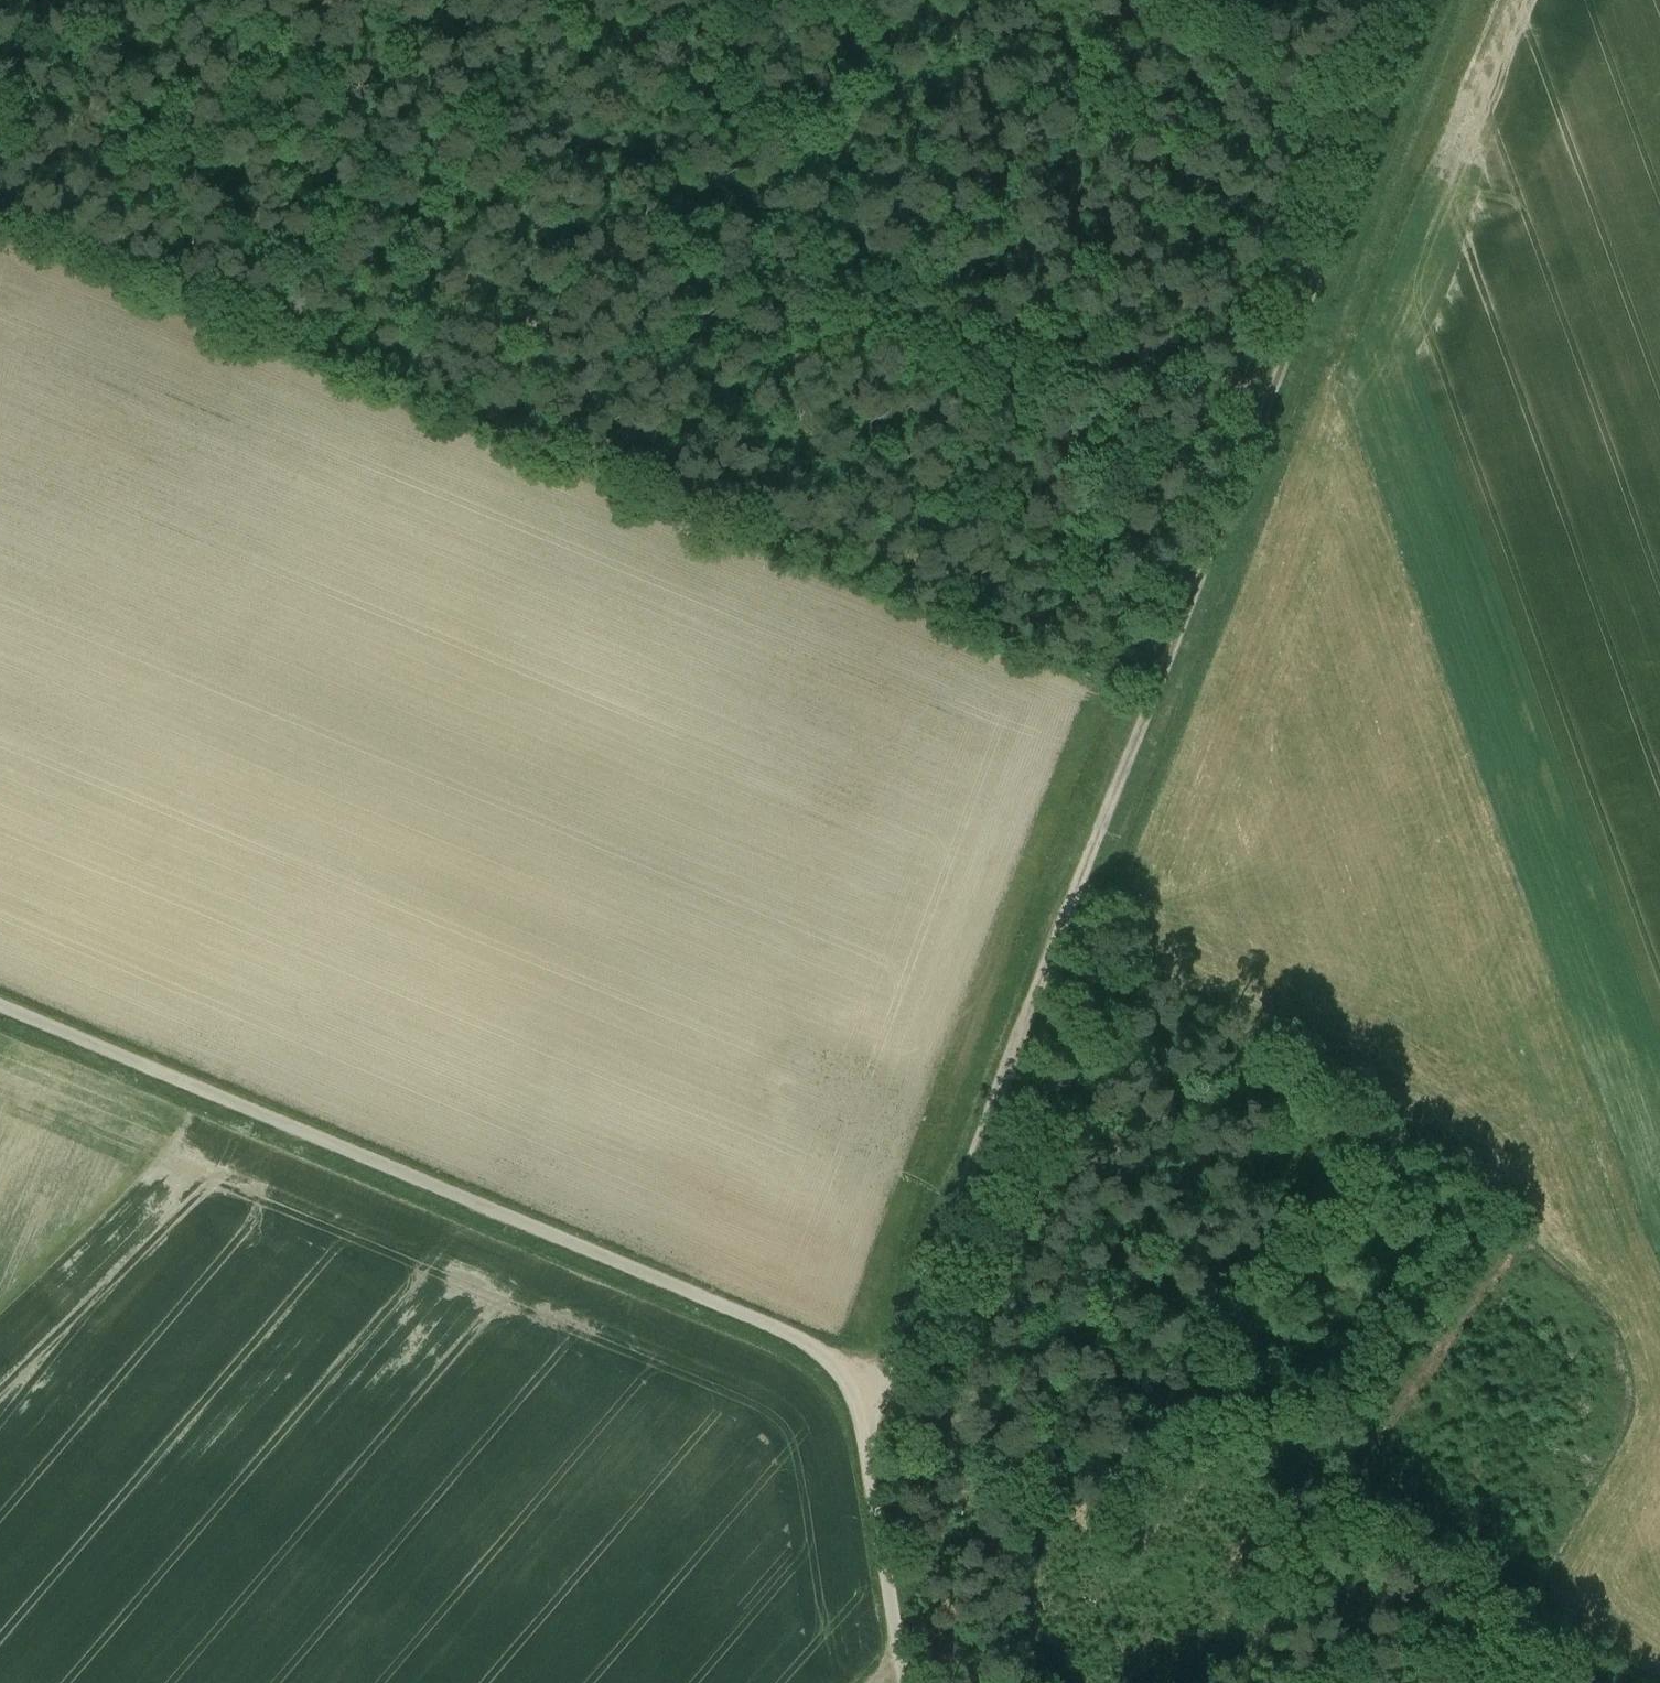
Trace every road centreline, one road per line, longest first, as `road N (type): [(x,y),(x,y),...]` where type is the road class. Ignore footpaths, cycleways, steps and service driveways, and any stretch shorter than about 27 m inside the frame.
road 1 (track): [(1427,0),(892,1366),(868,1407)]
road 2 (track): [(0,1005),(805,1336),(836,1358),(868,1407)]
road 3 (track): [(868,1407),(906,1682)]

